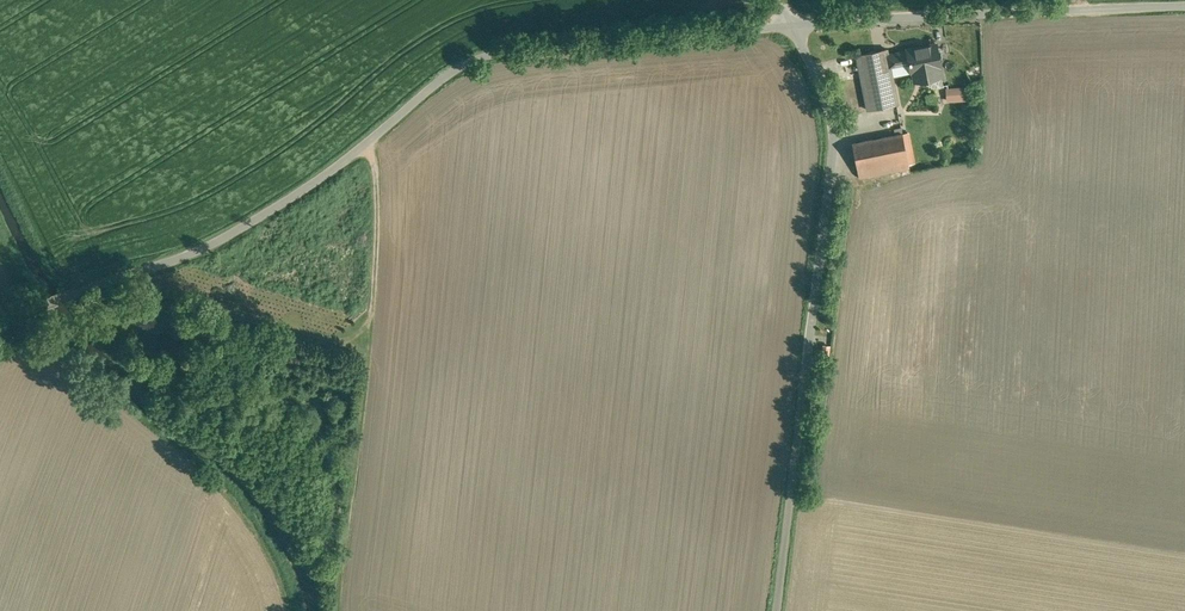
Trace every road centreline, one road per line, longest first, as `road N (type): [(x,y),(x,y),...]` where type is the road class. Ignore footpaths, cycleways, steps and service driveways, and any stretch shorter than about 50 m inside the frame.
road 1 (unclassified): [(0,320),(77,286),(208,246),(366,146),(467,62),(490,54),(795,27)]
road 2 (unclassified): [(795,27),(834,138),(777,610)]
road 3 (track): [(366,146),(386,200),(385,304),(337,539)]
road 4 (unclassified): [(795,27),(1184,6)]
road 5 (track): [(374,363),(340,347),(261,360),(222,338),(301,258),(386,200)]

